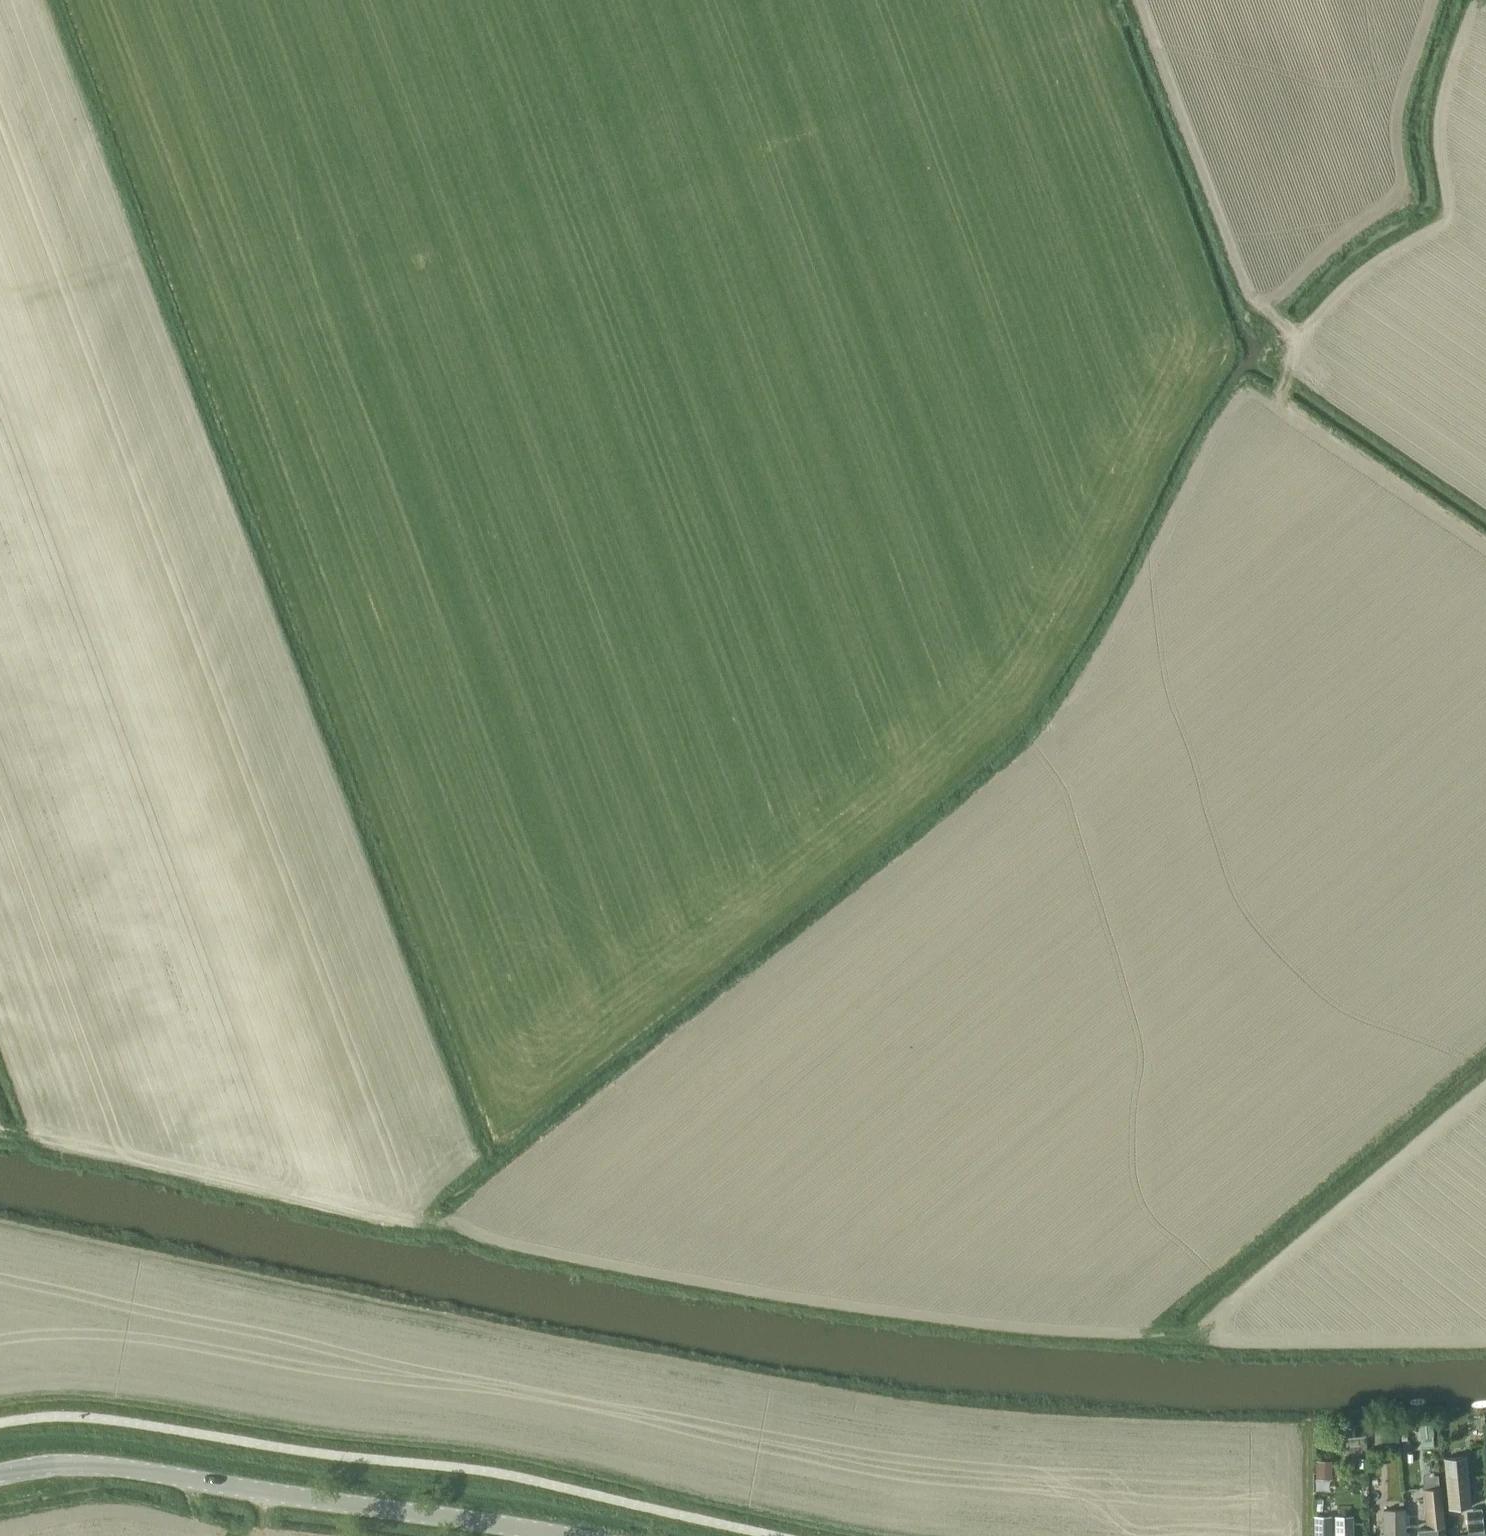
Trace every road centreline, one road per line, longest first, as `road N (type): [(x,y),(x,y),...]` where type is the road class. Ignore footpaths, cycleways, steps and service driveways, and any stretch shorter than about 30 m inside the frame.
road 1 (tertiary): [(570,1535),(88,1465),(0,1474)]

